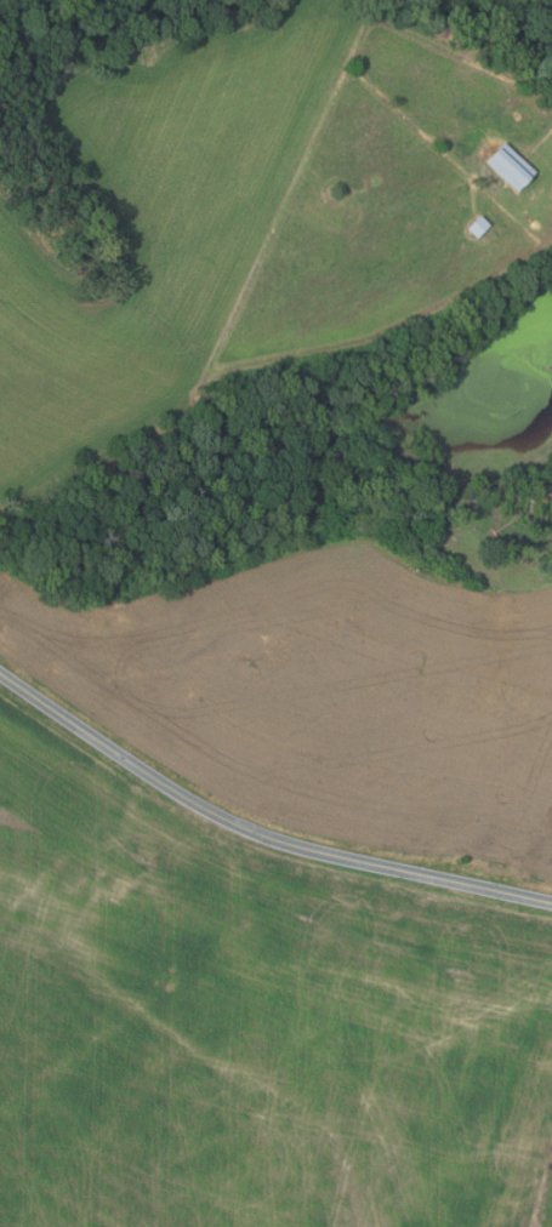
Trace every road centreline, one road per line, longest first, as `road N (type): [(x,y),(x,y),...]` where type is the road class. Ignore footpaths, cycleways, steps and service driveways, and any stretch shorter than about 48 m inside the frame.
road 1 (residential): [(551,902),(271,840),(177,793),(0,675)]

